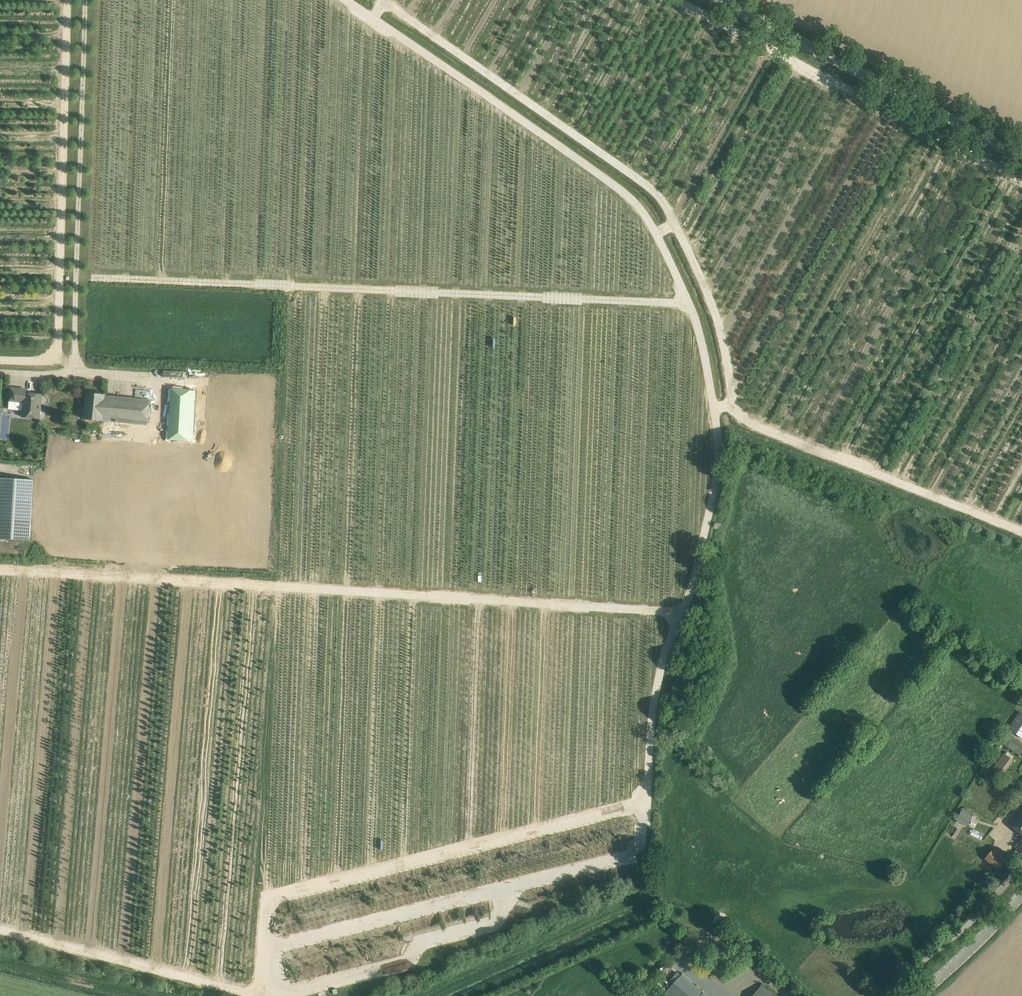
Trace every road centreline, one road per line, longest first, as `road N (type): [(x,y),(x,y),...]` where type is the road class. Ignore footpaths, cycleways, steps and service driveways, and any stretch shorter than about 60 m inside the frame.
road 1 (unclassified): [(1021,150),(736,0)]
road 2 (track): [(644,890),(424,995)]
road 3 (track): [(167,995),(0,957)]
road 4 (tertiary): [(916,995),(1021,888)]

